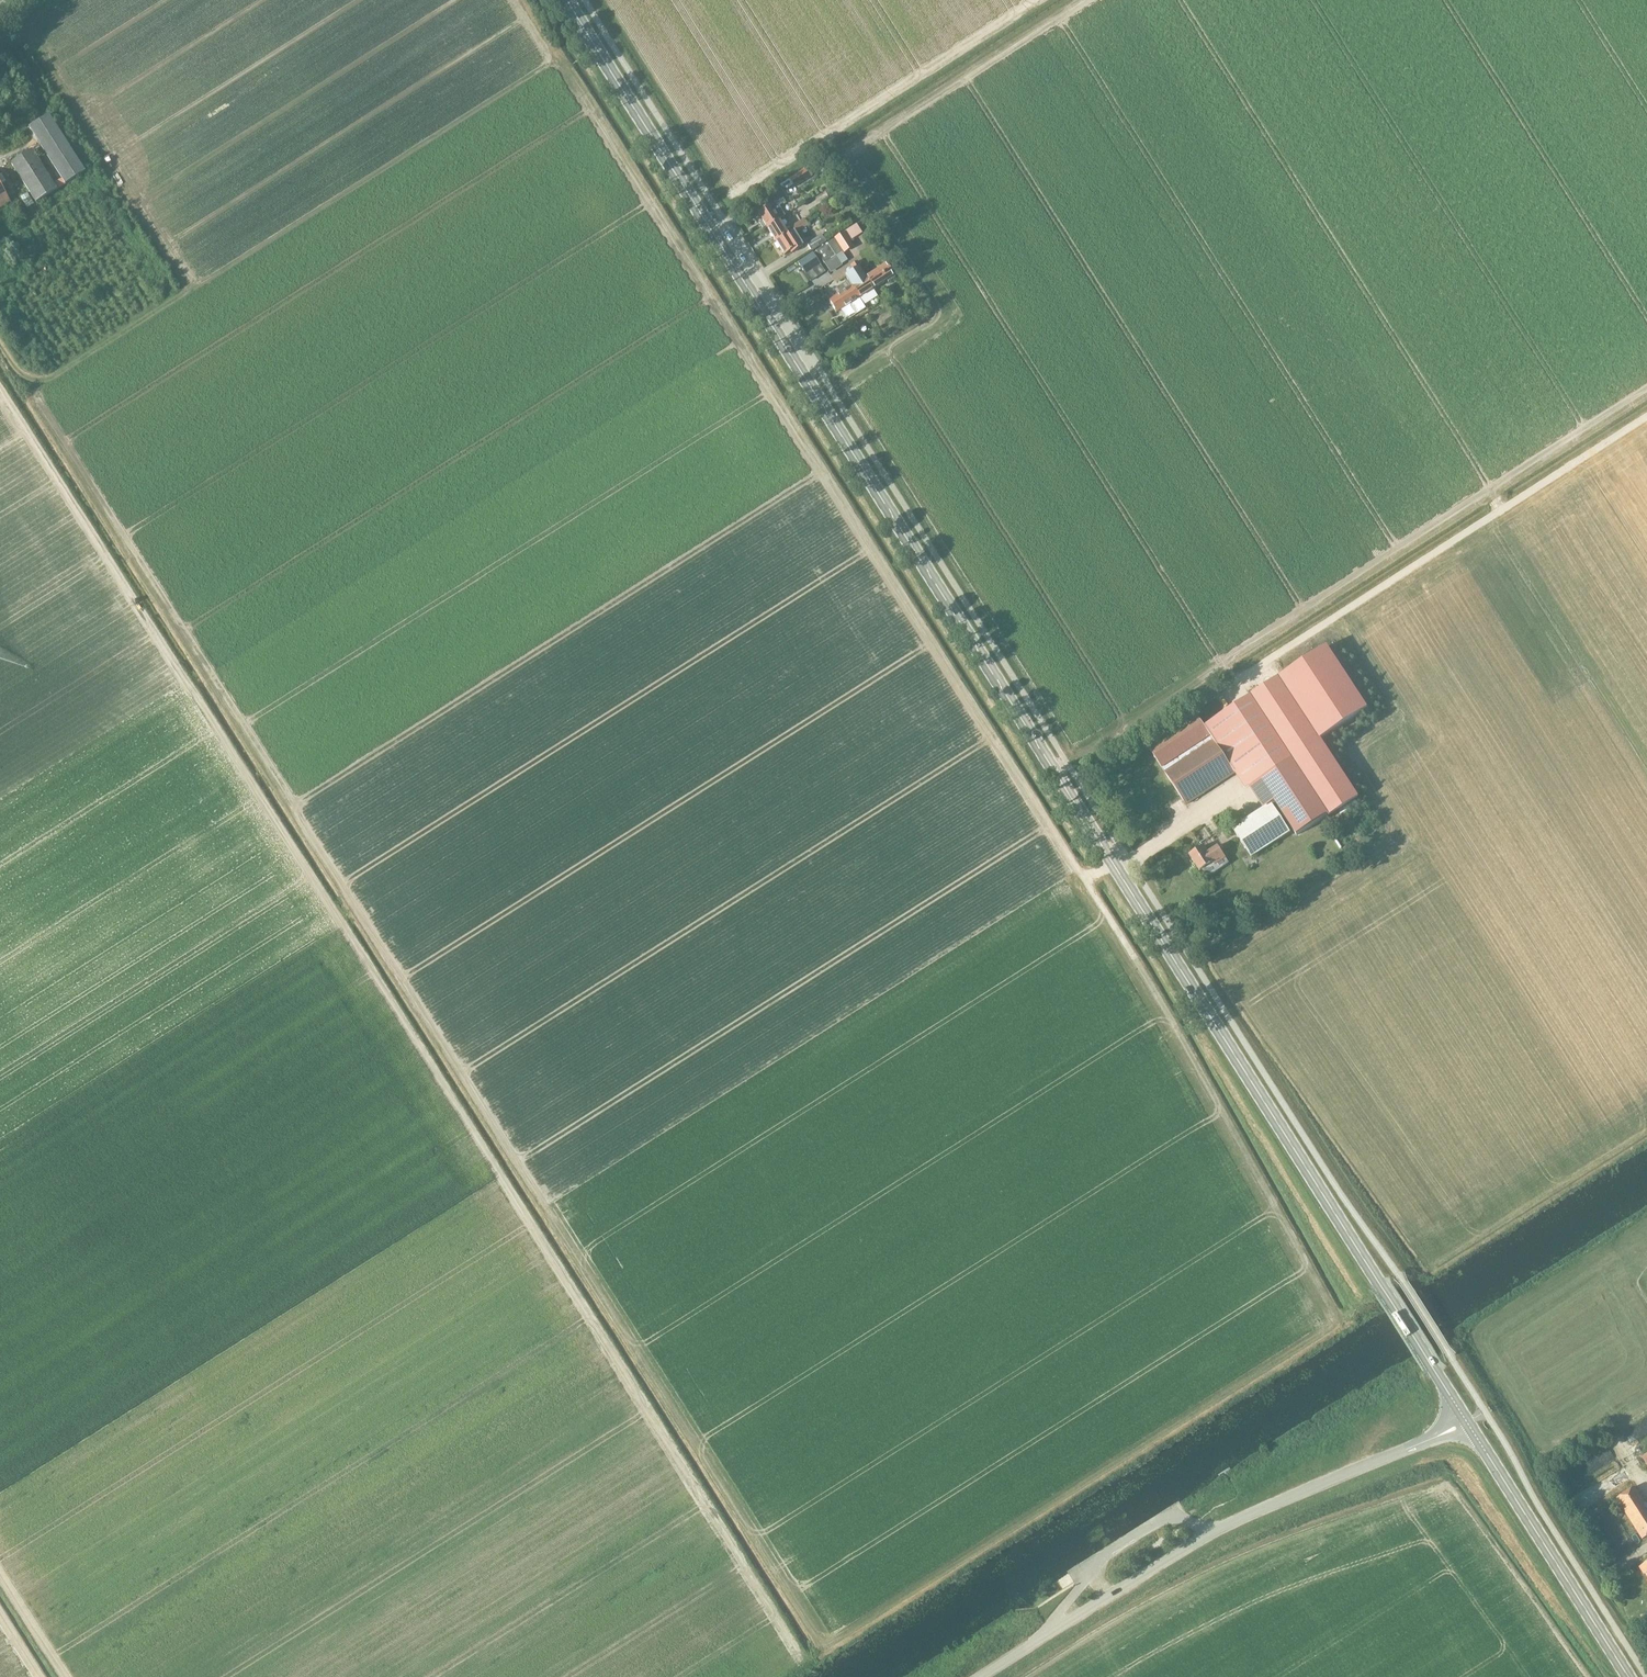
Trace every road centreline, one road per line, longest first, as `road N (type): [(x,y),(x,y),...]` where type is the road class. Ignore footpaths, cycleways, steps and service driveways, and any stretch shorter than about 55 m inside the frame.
road 1 (secondary): [(1117,870),(567,0)]
road 2 (secondary): [(1462,1414),(1117,870)]
road 3 (unclassified): [(980,1676),(1217,1530),(1437,1437)]
road 4 (secondary): [(1628,1676),(1470,1427)]

